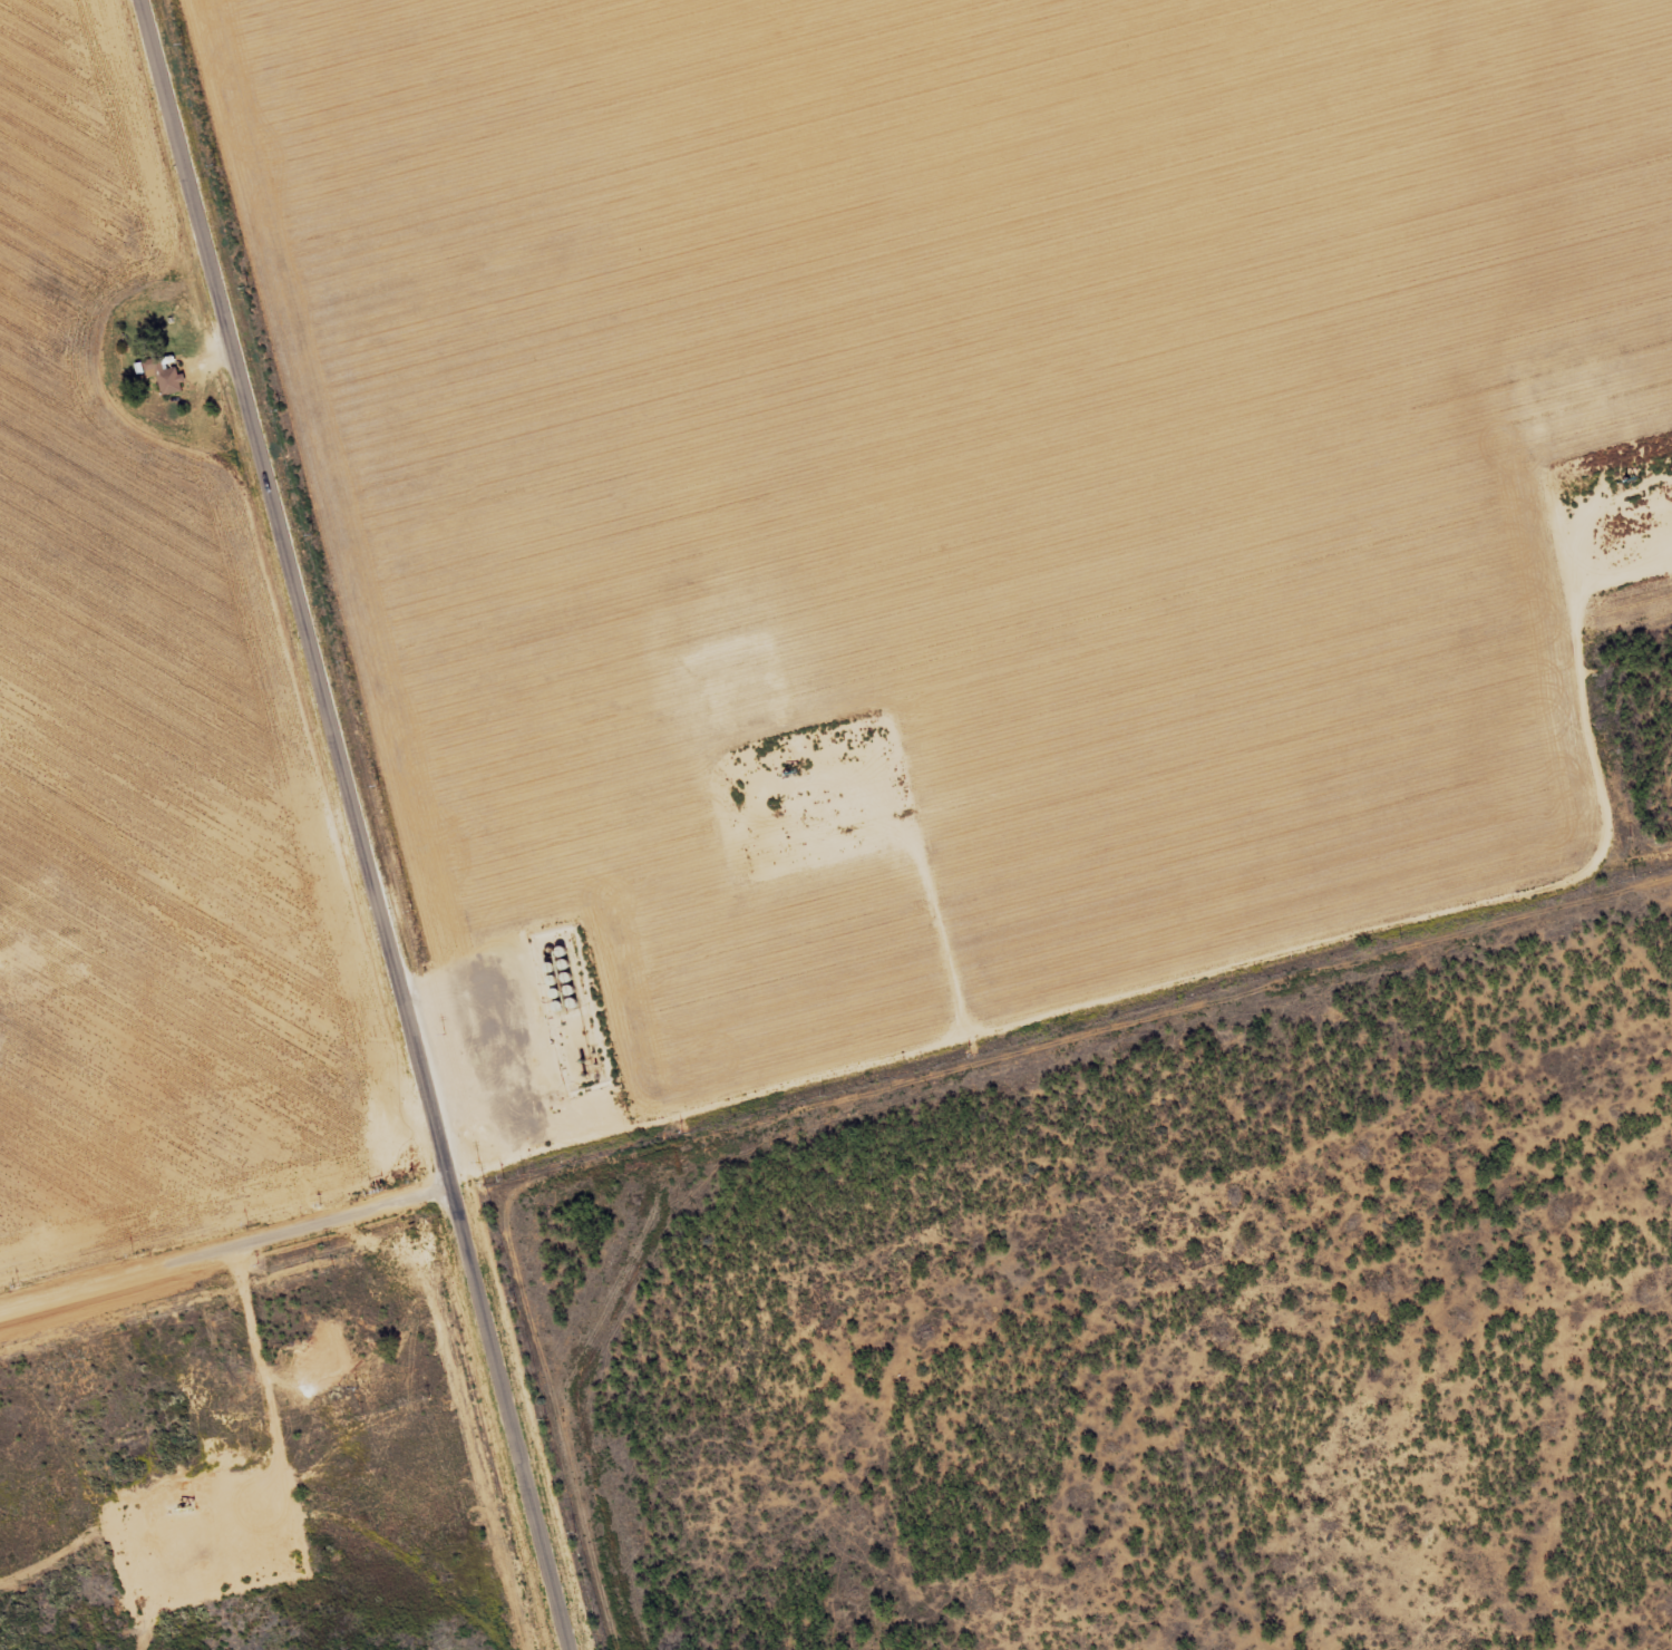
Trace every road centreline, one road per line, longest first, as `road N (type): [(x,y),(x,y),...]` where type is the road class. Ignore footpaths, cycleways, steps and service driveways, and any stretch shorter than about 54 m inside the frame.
road 1 (residential): [(430,1206),(340,914),(268,571),(251,560),(103,0)]
road 2 (residential): [(0,1350),(357,1258),(430,1258)]
road 3 (residential): [(560,1649),(447,1274),(430,1258)]

